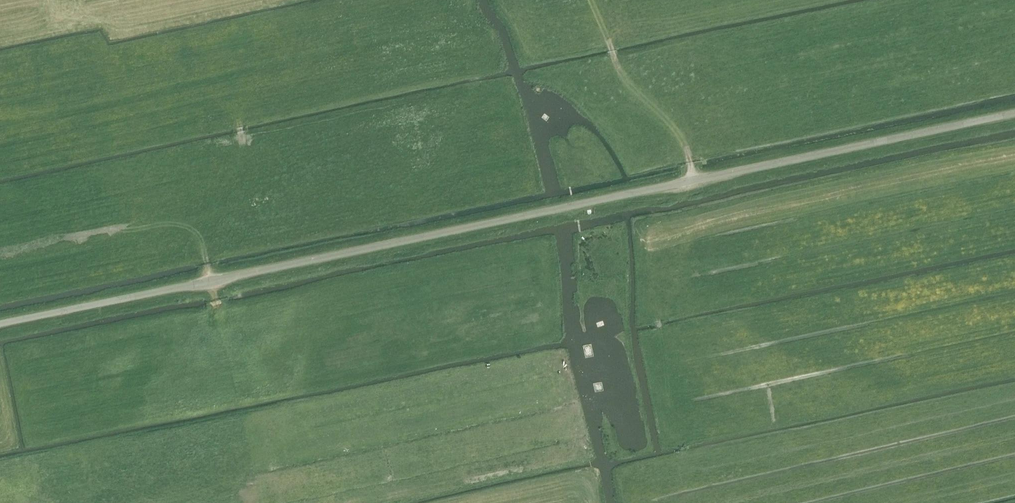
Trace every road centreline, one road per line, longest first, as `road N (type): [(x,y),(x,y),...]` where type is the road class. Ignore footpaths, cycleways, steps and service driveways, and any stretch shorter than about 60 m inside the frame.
road 1 (unclassified): [(0,323),(1014,113)]
road 2 (track): [(592,0),(615,67),(684,147),(694,180)]
road 3 (track): [(208,142),(207,265),(220,321)]

